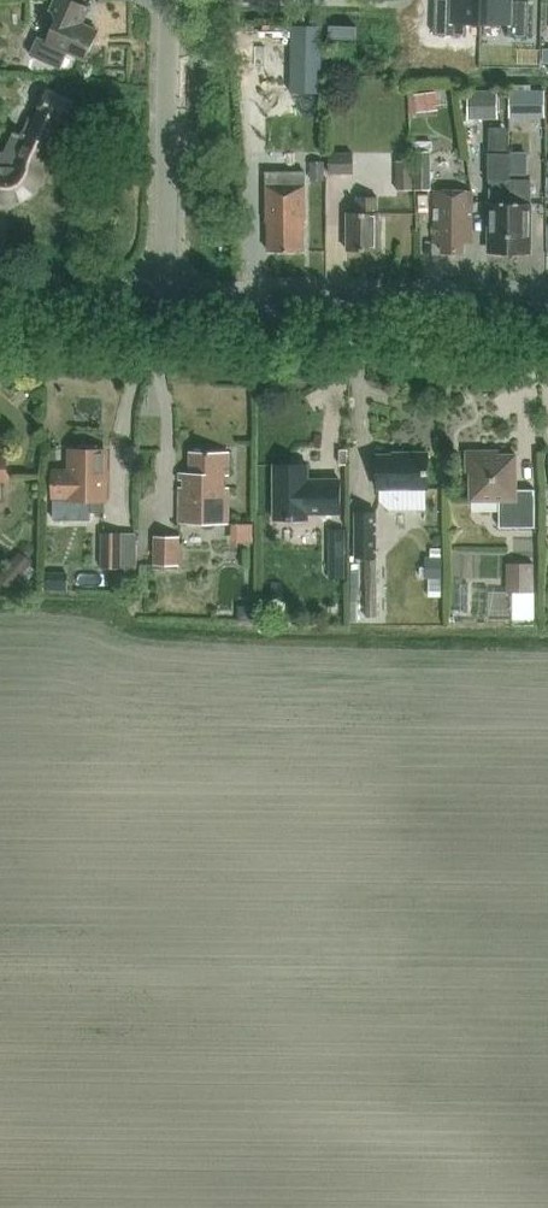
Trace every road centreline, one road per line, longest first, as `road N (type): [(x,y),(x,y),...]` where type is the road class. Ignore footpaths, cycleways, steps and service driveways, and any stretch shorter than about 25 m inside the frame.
road 1 (tertiary): [(547,309),(162,305)]
road 2 (residential): [(168,0),(162,305)]
road 3 (tertiary): [(162,305),(0,302)]

